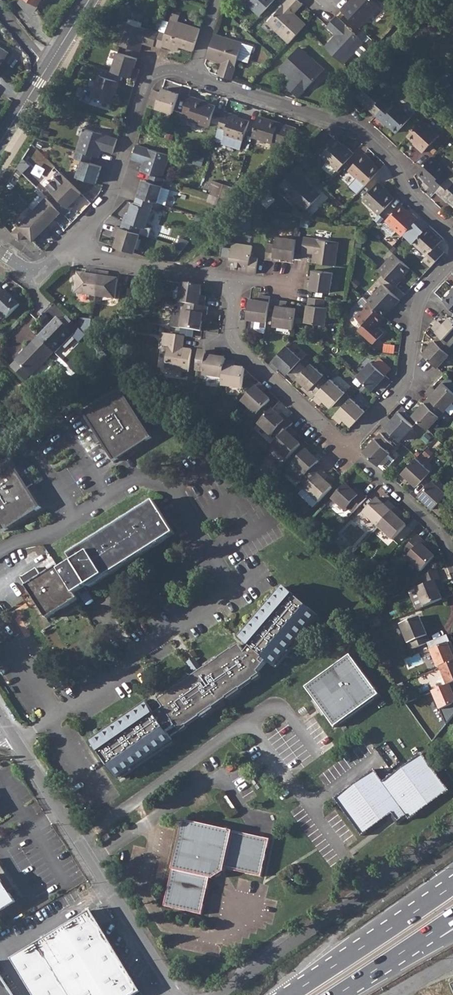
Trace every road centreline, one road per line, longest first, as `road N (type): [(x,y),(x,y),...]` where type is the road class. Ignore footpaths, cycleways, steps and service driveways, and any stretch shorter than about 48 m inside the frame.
road 1 (residential): [(192,76),(363,132),(452,240)]
road 2 (residential): [(7,729),(177,994)]
road 3 (residential): [(216,994),(452,832)]
road 4 (residential): [(78,242),(113,195),(146,84),(163,70),(192,76)]
road 5 (residential): [(452,259),(423,297),(408,385),(348,450)]
road 6 (residential): [(225,287),(234,342),(348,450)]
road 7 (primary): [(452,885),(289,994)]
road 8 (residential): [(78,242),(113,263),(209,277),(225,287)]
road 9 (residential): [(348,450),(435,530),(452,559)]

